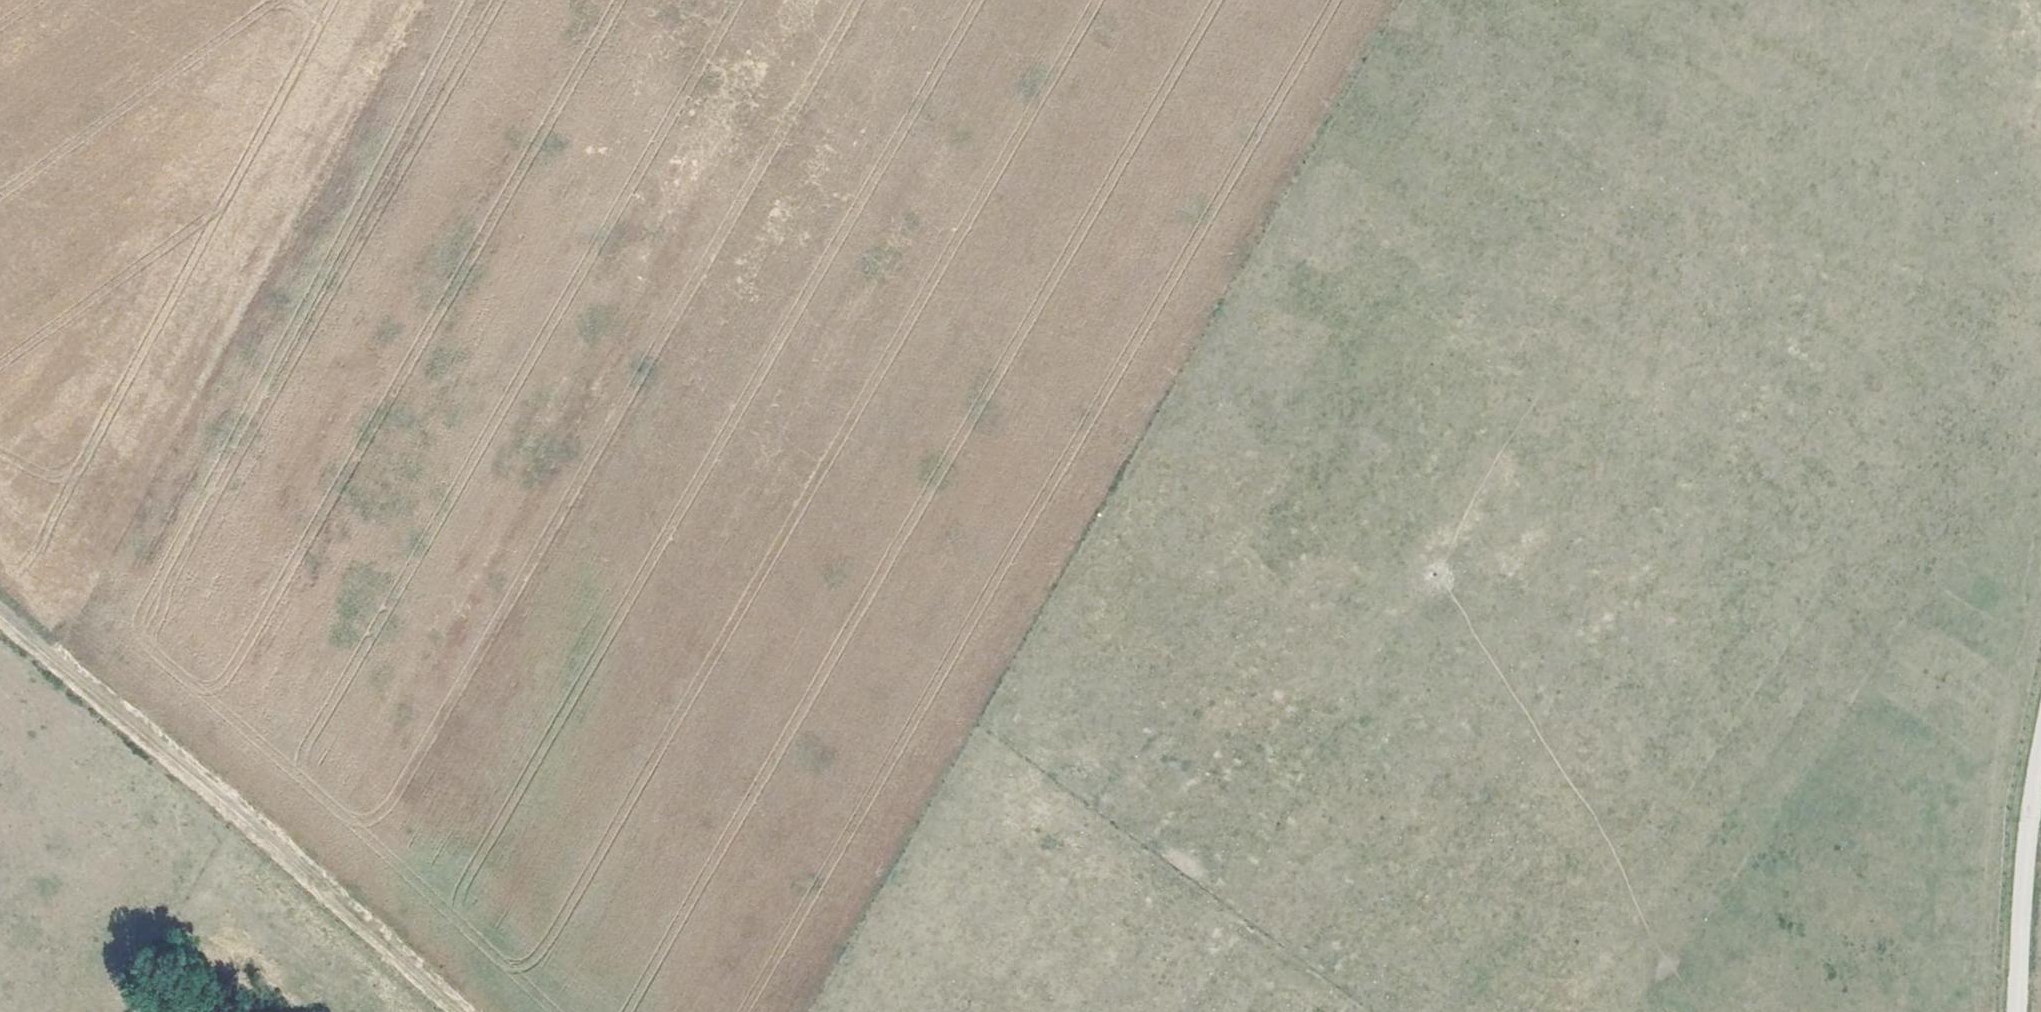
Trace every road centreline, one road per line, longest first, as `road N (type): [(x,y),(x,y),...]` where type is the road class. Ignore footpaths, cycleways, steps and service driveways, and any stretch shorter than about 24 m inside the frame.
road 1 (track): [(0,609),(449,1011)]
road 2 (unclassified): [(2018,1011),(2026,853),(2040,756)]

